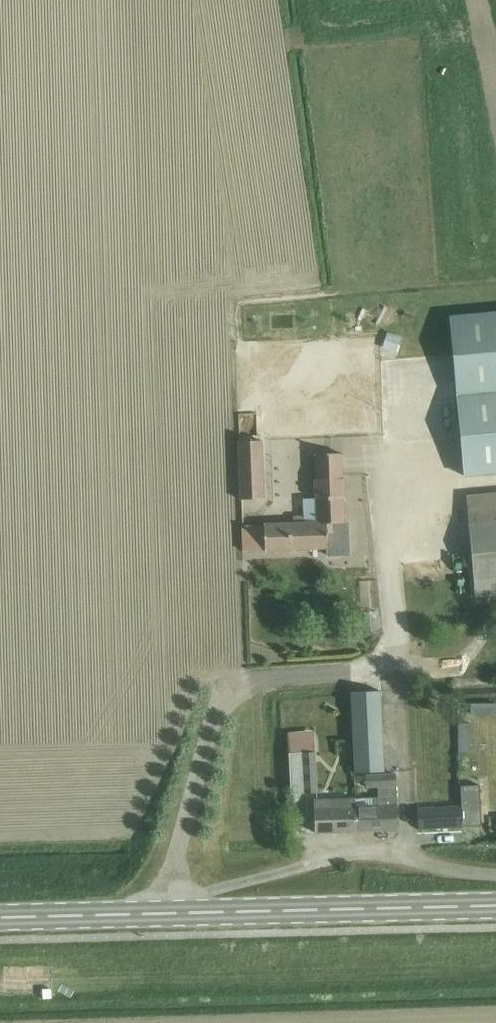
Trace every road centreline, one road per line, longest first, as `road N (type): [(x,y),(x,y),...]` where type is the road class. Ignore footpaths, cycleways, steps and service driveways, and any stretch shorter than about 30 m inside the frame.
road 1 (primary): [(0,918),(495,905)]

